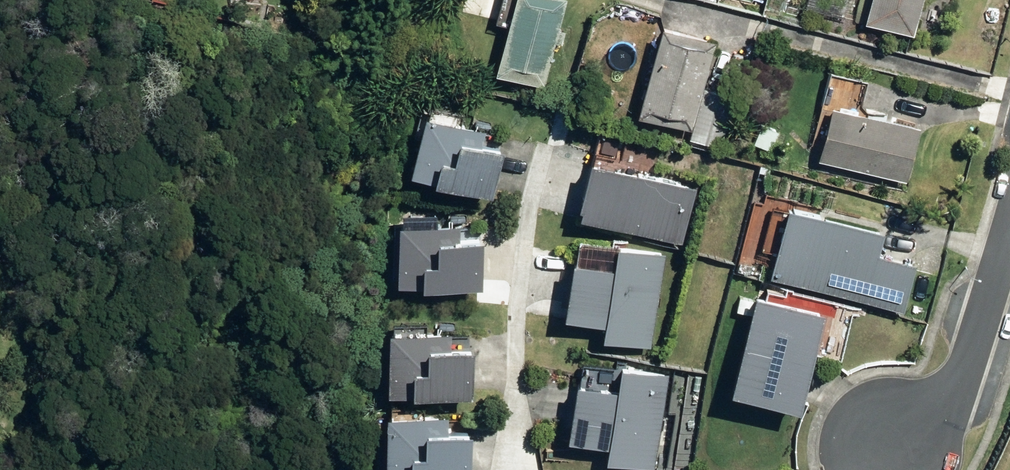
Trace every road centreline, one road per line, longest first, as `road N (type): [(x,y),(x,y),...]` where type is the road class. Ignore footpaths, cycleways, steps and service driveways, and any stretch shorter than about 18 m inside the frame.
road 1 (residential): [(531,158),(516,288),(513,469)]
road 2 (residential): [(901,468),(960,400),(1009,217)]

